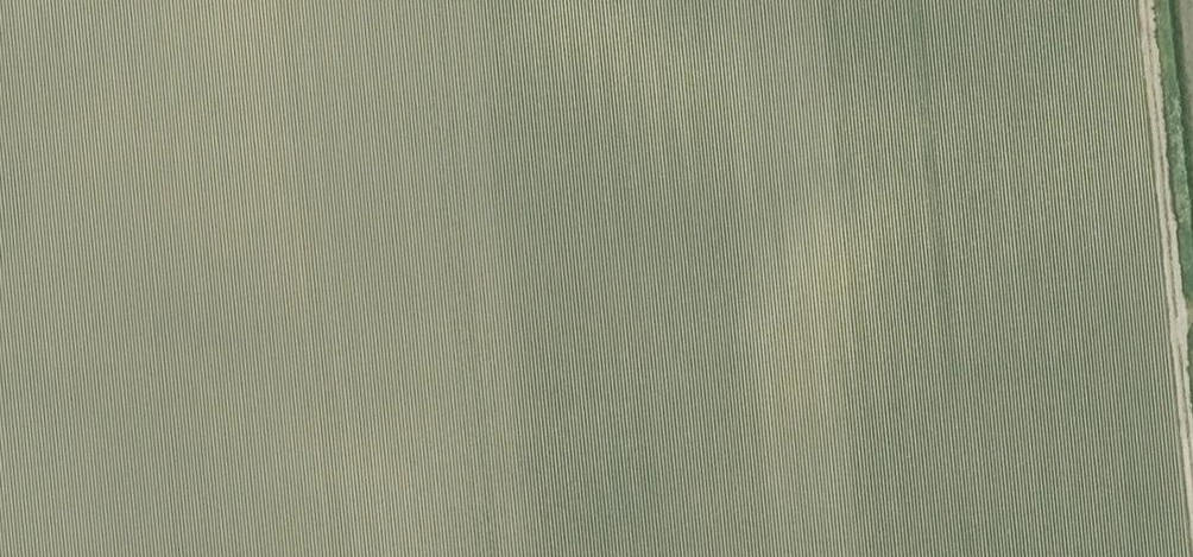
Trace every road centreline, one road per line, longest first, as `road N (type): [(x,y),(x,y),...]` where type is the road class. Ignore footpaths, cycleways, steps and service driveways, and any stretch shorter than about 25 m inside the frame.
road 1 (track): [(1149,0),(1192,441)]

